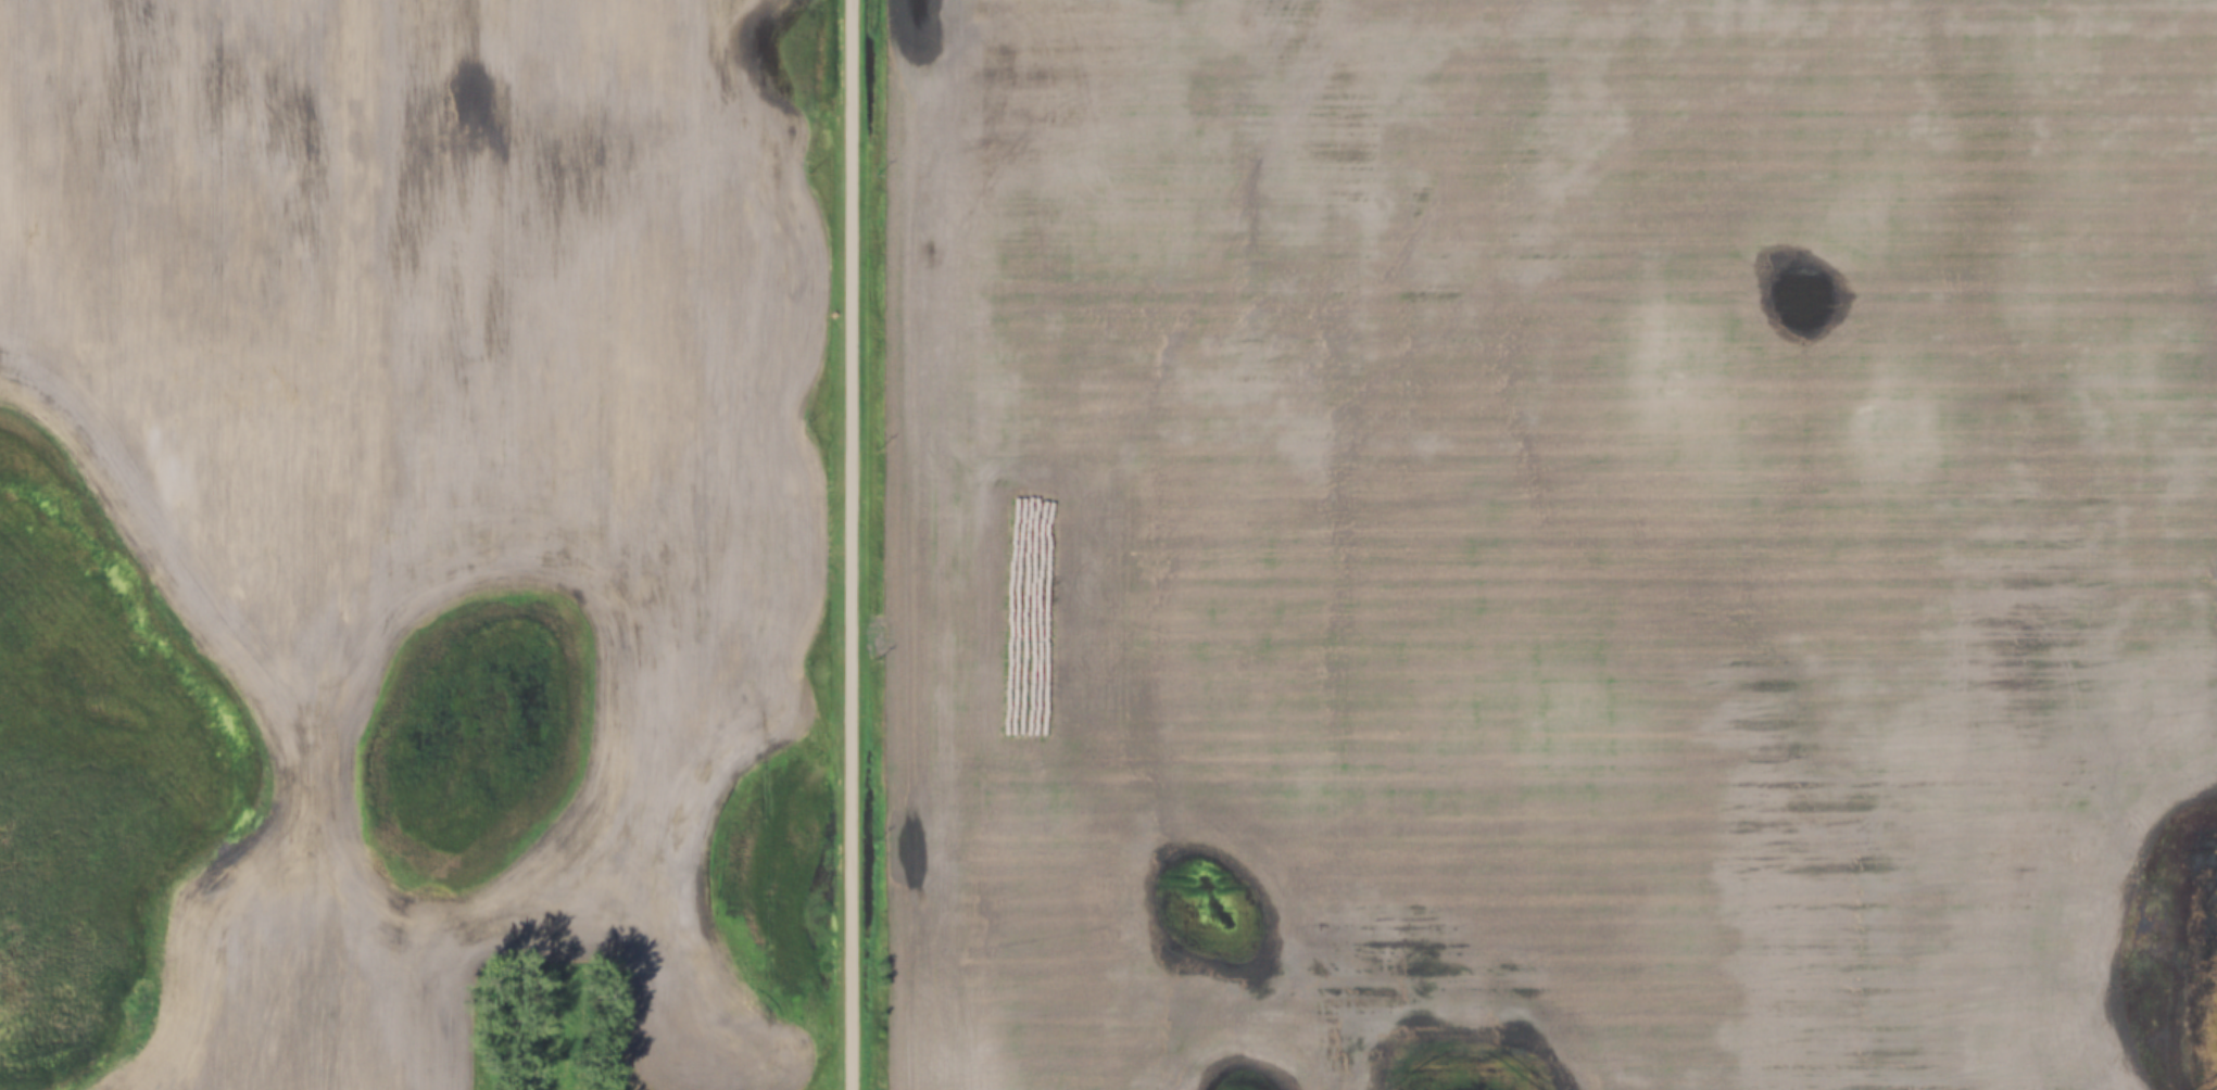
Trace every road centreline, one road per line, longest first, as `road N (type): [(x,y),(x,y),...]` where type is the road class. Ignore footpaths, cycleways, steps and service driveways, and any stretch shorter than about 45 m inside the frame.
road 1 (residential): [(853,1089),(853,0)]

